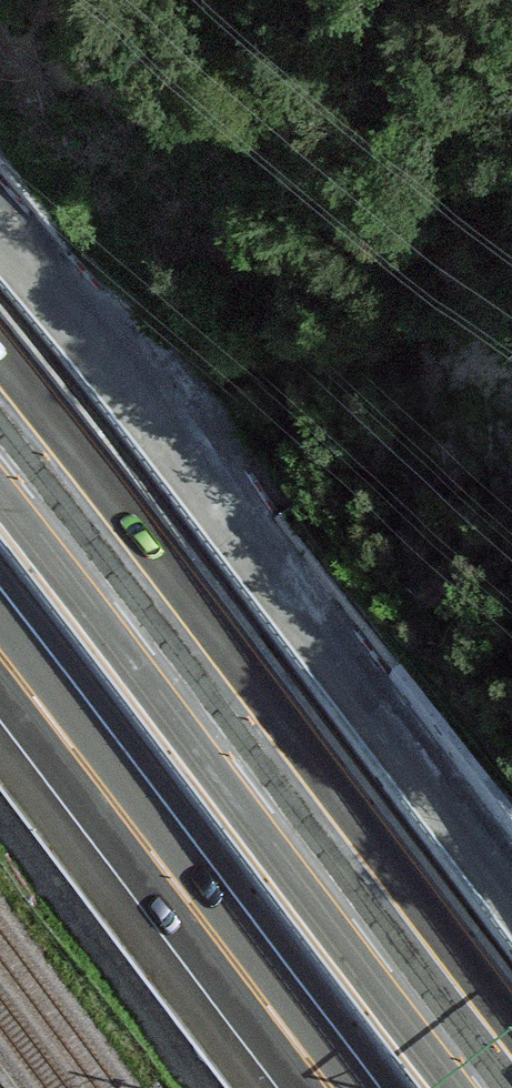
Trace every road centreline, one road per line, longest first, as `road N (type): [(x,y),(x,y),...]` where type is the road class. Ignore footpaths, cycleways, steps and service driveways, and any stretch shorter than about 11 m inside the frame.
road 1 (tertiary): [(0,242),(153,411),(511,896)]
road 2 (motorway): [(497,1087),(0,438)]
road 3 (motorway): [(0,662),(324,1087)]

